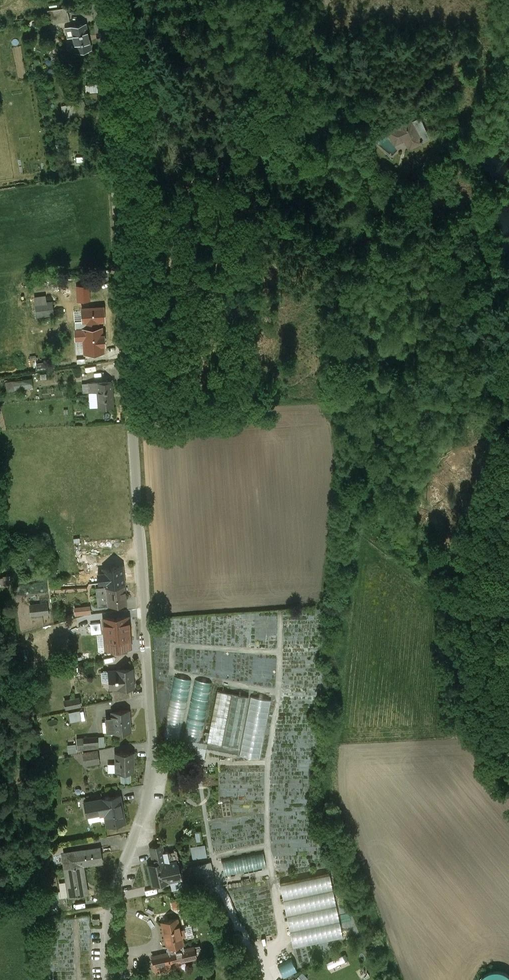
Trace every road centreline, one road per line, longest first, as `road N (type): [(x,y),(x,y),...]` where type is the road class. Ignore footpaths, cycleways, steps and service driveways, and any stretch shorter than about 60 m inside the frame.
road 1 (unclassified): [(99,0),(156,751),(154,780),(107,927),(110,979)]
road 2 (track): [(508,413),(442,212),(398,160)]
road 3 (track): [(131,408),(320,383)]

